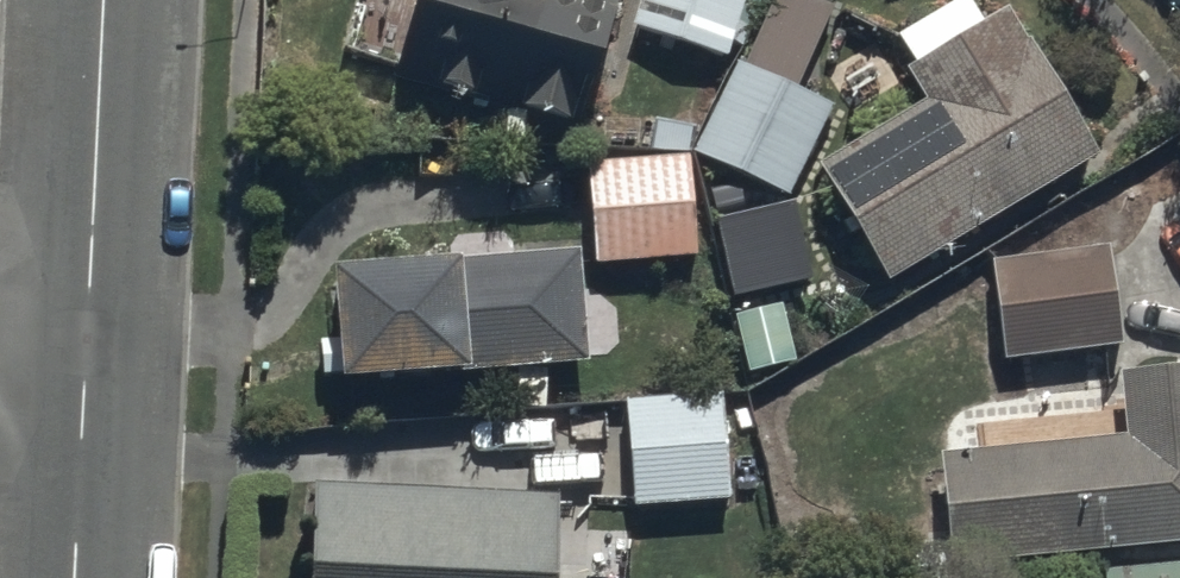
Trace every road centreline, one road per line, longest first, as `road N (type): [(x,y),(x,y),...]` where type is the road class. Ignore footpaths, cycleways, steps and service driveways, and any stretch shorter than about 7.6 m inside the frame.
road 1 (tertiary): [(103,0),(86,344)]
road 2 (tertiary): [(86,344),(75,577)]

